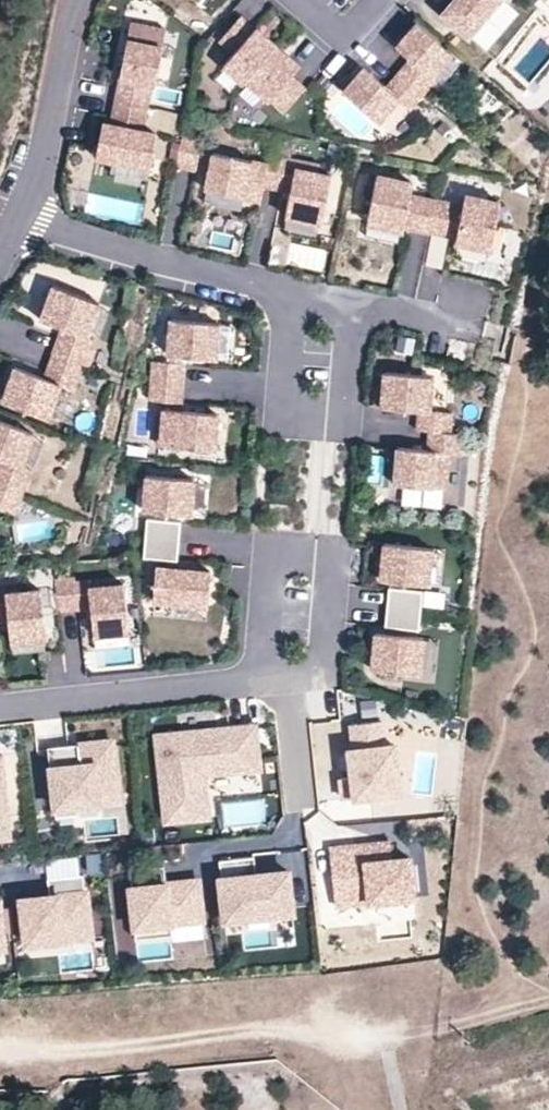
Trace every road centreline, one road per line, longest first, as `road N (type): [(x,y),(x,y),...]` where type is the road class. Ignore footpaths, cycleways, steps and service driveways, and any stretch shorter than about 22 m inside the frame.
road 1 (track): [(548,1002),(387,1036),(221,1035),(0,1057)]
road 2 (residential): [(288,680),(307,676),(325,659),(326,571),(305,558),(281,561),(268,576),(260,682)]
road 3 (residential): [(20,213),(294,298)]
road 4 (residential): [(0,707),(260,682)]
road 5 (residential): [(294,298),(290,393),(301,411),(344,406),(354,311)]
road 6 (residential): [(20,213),(45,150),(76,0)]
road 7 (residential): [(288,680),(302,802)]

